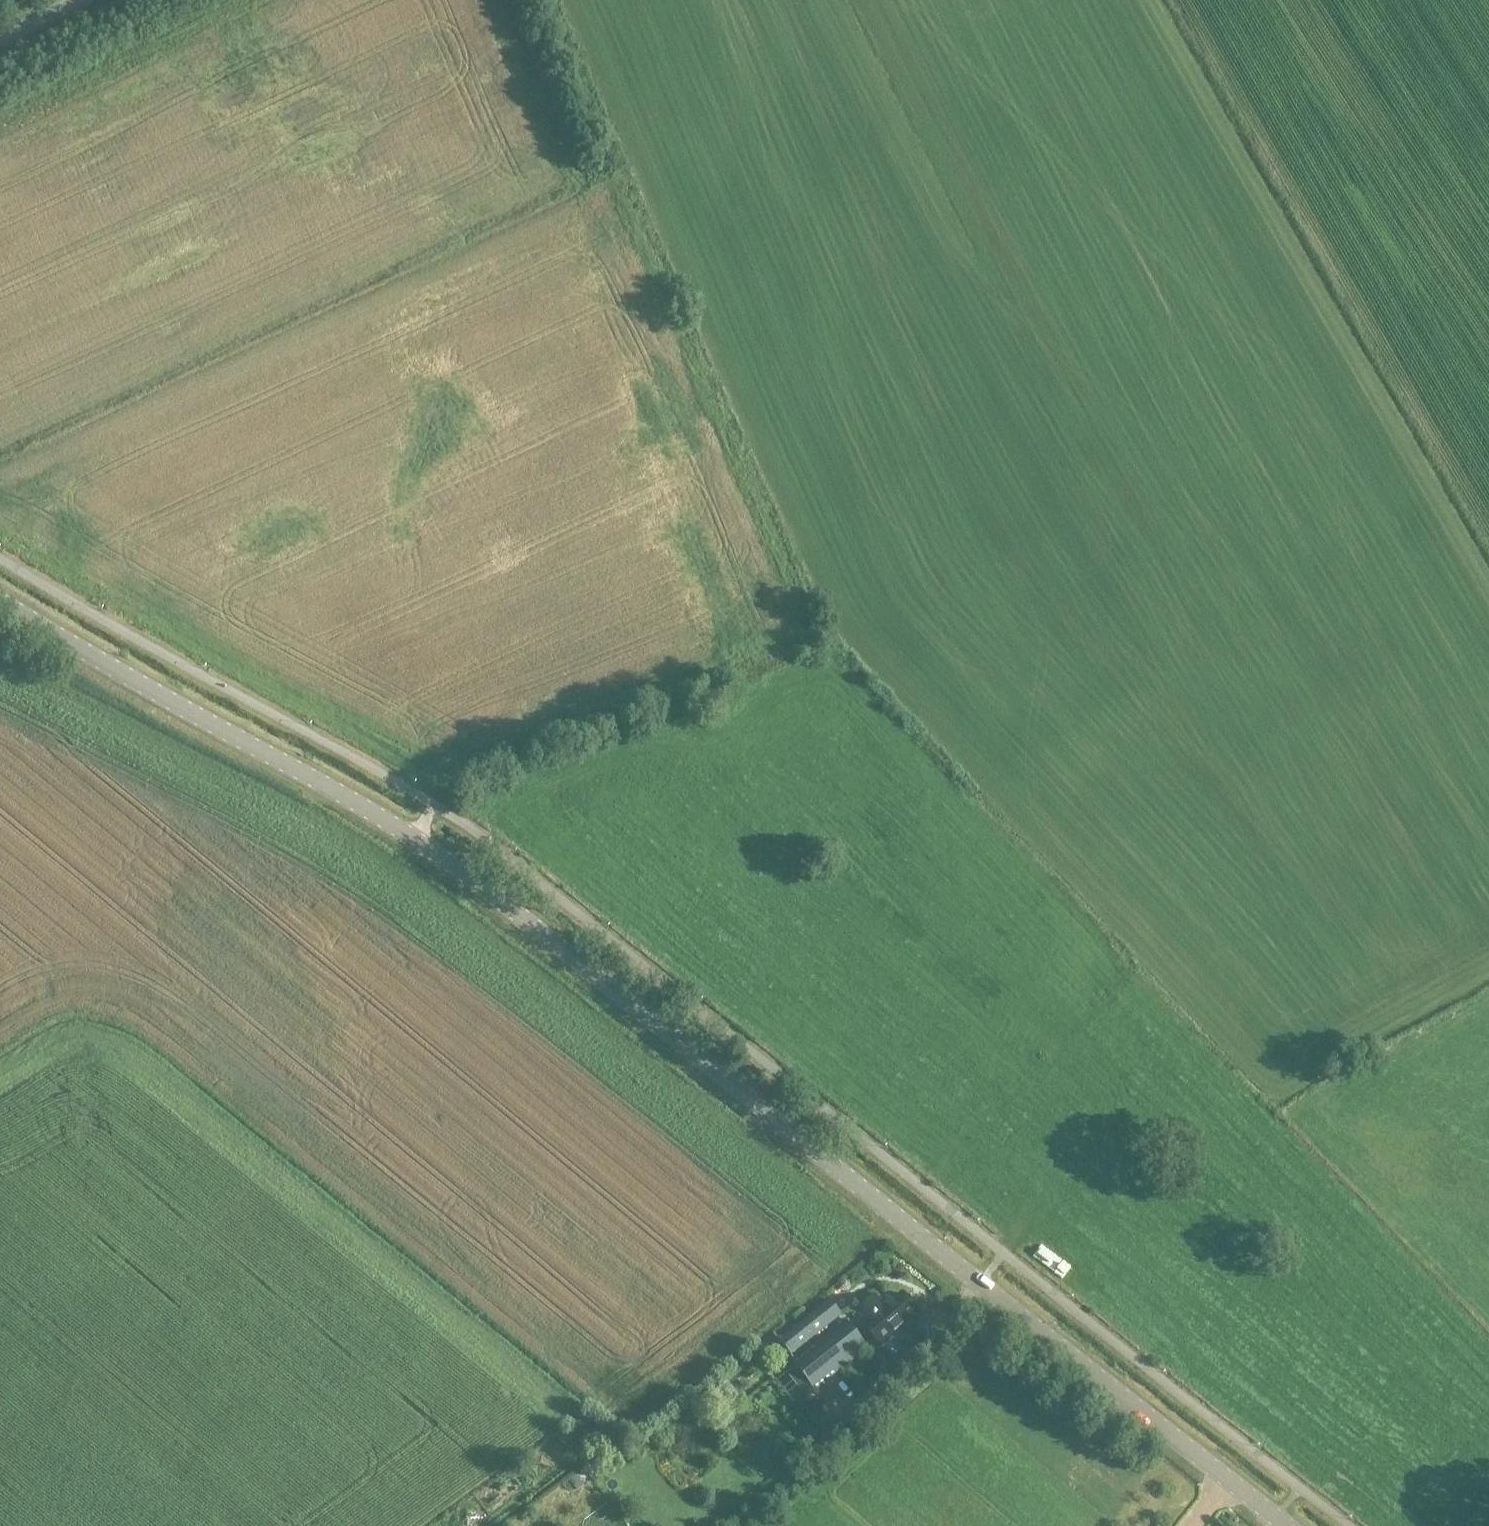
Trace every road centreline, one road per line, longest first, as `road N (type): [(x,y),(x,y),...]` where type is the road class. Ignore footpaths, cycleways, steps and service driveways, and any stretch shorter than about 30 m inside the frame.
road 1 (tertiary): [(1286,1525),(429,847),(0,601)]
road 2 (track): [(979,1283),(967,1306),(852,1416)]

